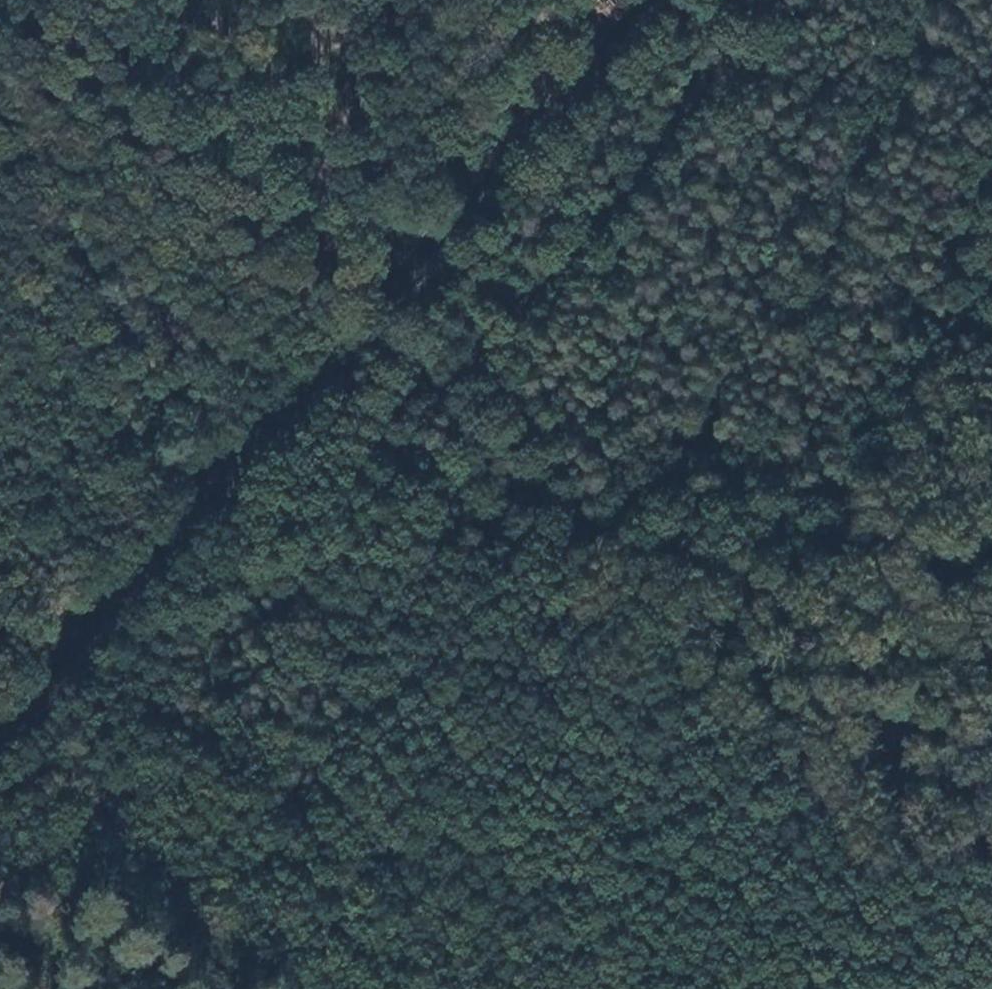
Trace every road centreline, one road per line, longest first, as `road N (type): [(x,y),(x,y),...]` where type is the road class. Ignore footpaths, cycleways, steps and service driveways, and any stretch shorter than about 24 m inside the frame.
road 1 (track): [(676,0),(0,768)]

